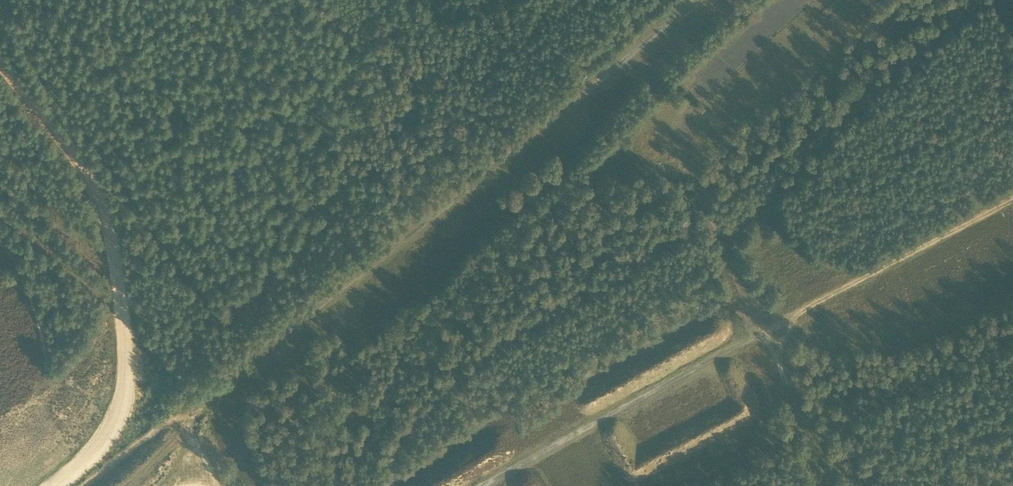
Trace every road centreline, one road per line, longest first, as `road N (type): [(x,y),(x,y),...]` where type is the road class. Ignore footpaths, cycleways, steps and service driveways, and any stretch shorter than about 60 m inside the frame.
road 1 (track): [(474,485),(1012,194)]
road 2 (track): [(0,55),(84,164),(119,279),(117,403),(95,455),(56,485)]
road 3 (track): [(830,485),(755,329)]

